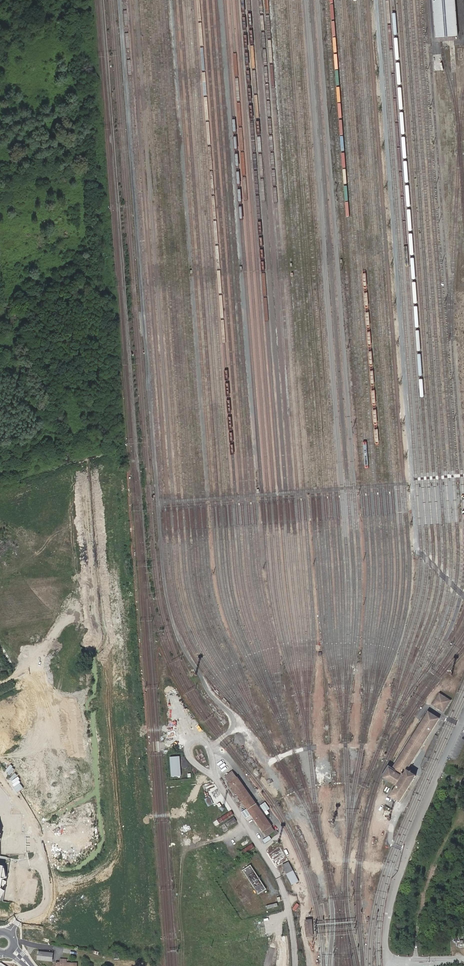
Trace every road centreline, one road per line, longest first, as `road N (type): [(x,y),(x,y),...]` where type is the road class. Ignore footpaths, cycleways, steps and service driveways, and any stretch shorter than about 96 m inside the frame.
road 1 (residential): [(0,777),(34,833),(47,891),(43,907),(9,933)]

